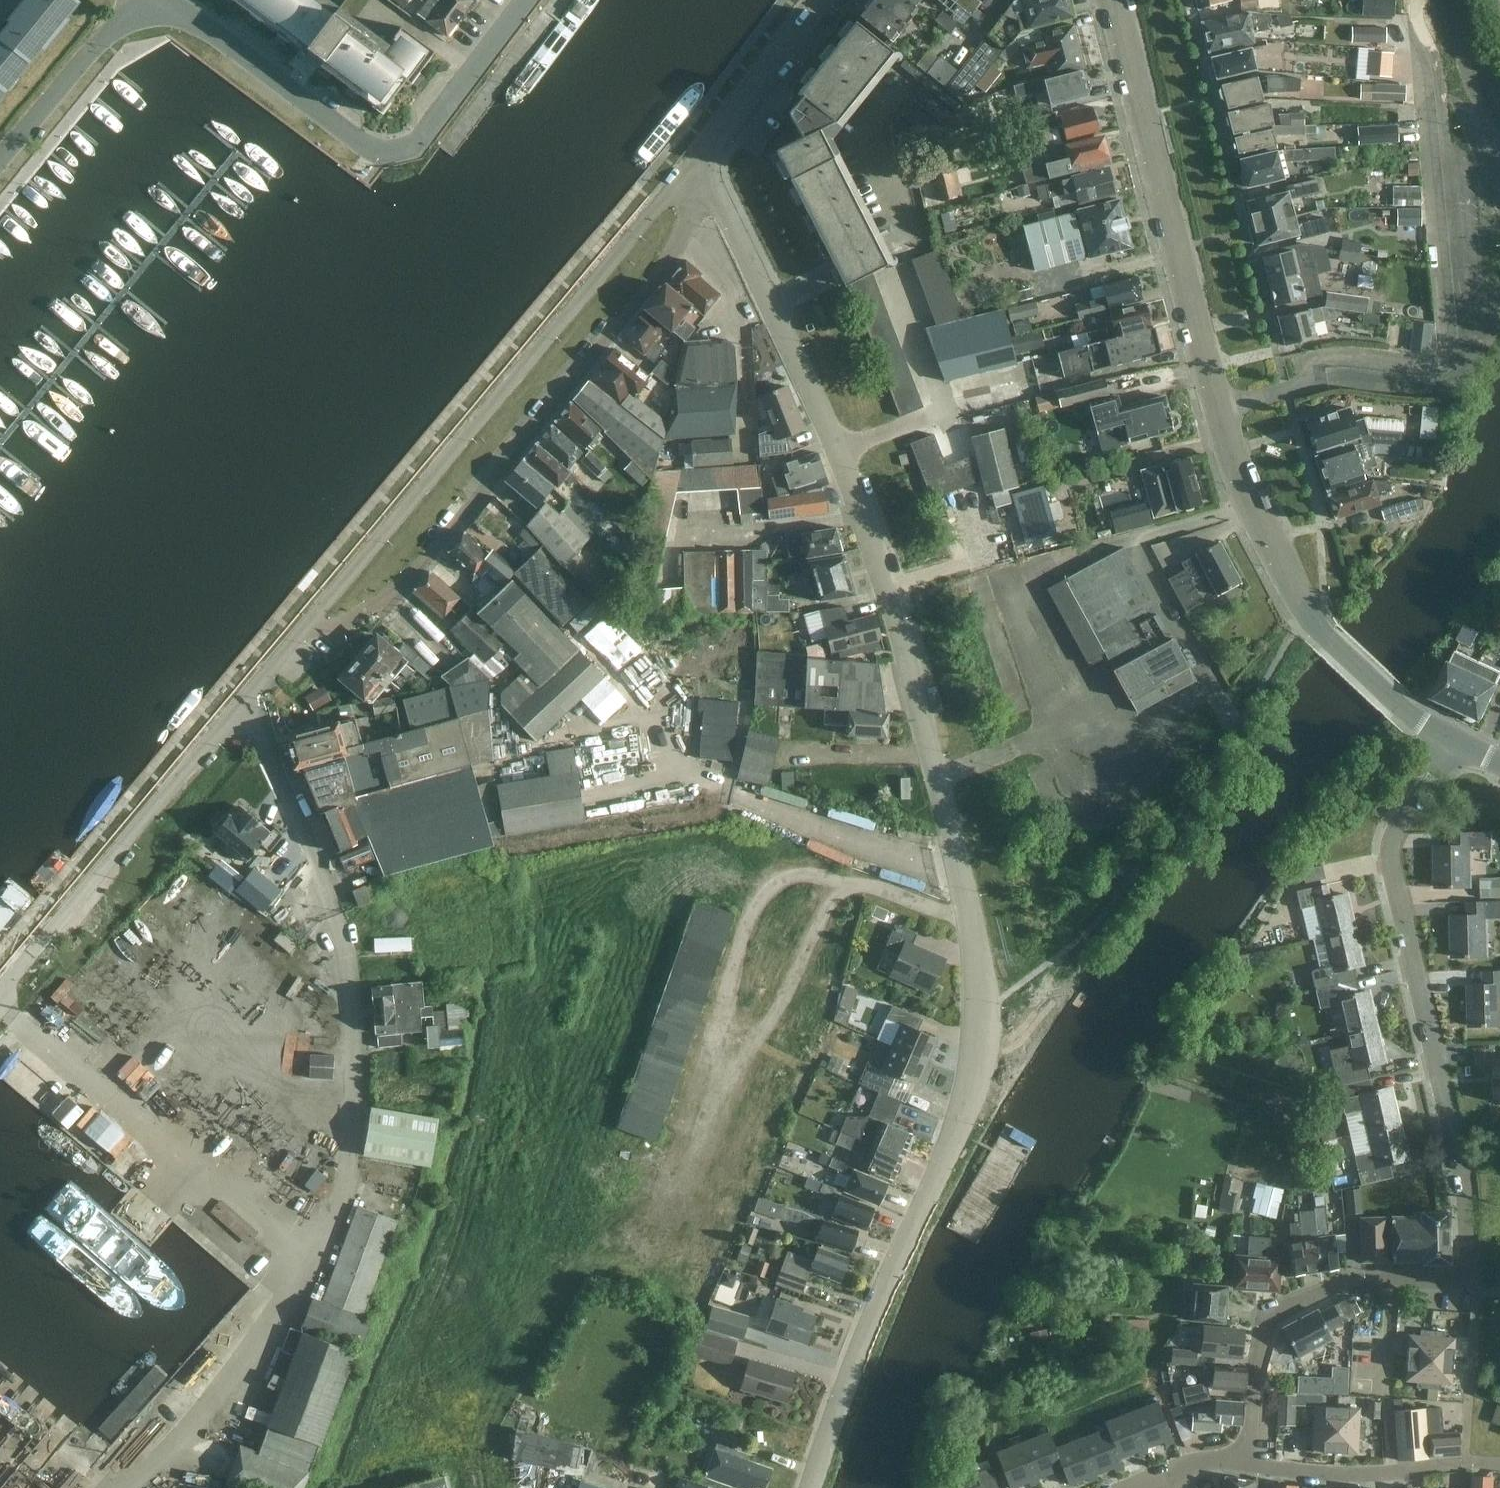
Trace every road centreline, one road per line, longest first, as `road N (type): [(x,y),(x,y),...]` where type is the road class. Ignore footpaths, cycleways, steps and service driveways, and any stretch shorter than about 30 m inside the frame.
road 1 (residential): [(810,1487),(964,1101),(980,1049),(982,1003),(954,848),(864,537),(703,155)]
road 2 (residential): [(1453,746),(1405,718),(1317,635),(1243,507),(1213,418),(1113,0)]
road 3 (residential): [(1374,1283),(1467,1279),(1458,1178),(1391,856),(1395,832),(1453,746)]
road 4 (residential): [(302,635),(349,626),(431,555),(660,270),(703,155)]
road 5 (unclassified): [(302,635),(703,155)]
road 6 (residential): [(151,0),(362,146),(395,156),(414,149),(526,0)]
road 7 (unclassified): [(0,991),(239,708)]
road 8 (residential): [(1374,1283),(1331,1290),(1280,1315),(1264,1335),(1241,1464)]
road 9 (residential): [(337,914),(267,741),(239,708)]
road 10 (residential): [(1241,1464),(1328,1478),(1464,1467)]
road 11 (residential): [(0,162),(138,0)]
road 12 (unclassified): [(703,155),(827,0)]

